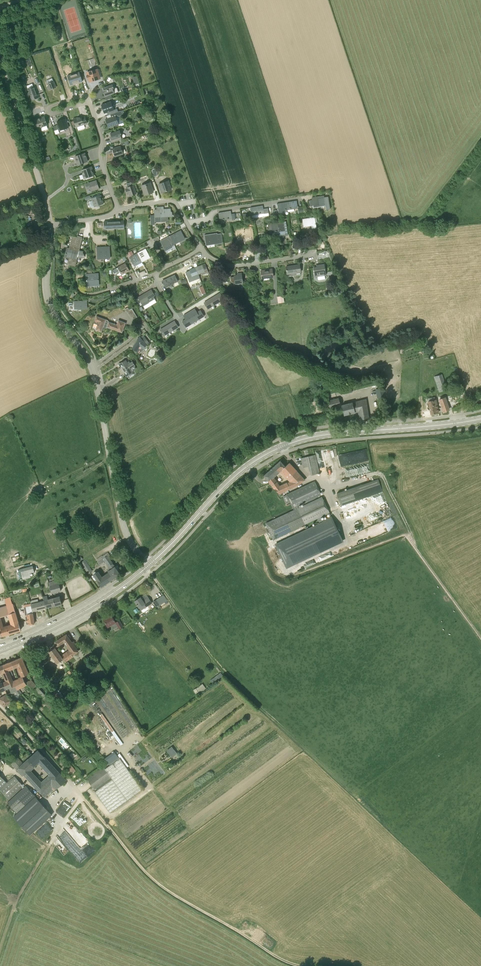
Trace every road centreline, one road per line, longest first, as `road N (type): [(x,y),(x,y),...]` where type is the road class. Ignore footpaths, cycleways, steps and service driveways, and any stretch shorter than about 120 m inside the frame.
road 1 (secondary): [(149,565),(227,484),(281,448),(323,435),(480,419)]
road 2 (track): [(404,844),(223,672),(150,574)]
road 3 (unclassified): [(149,565),(122,522),(93,371),(49,304),(50,225)]
road 4 (track): [(301,965),(160,885),(82,796)]
road 5 (track): [(480,637),(409,538),(386,483),(377,473),(363,474)]
road 6 (unclassified): [(50,225),(0,52)]
road 7 (secondary): [(0,650),(78,615),(149,565)]
road 8 (residential): [(188,225),(215,211),(329,193)]
road 9 (residential): [(201,248),(233,266),(315,254)]

